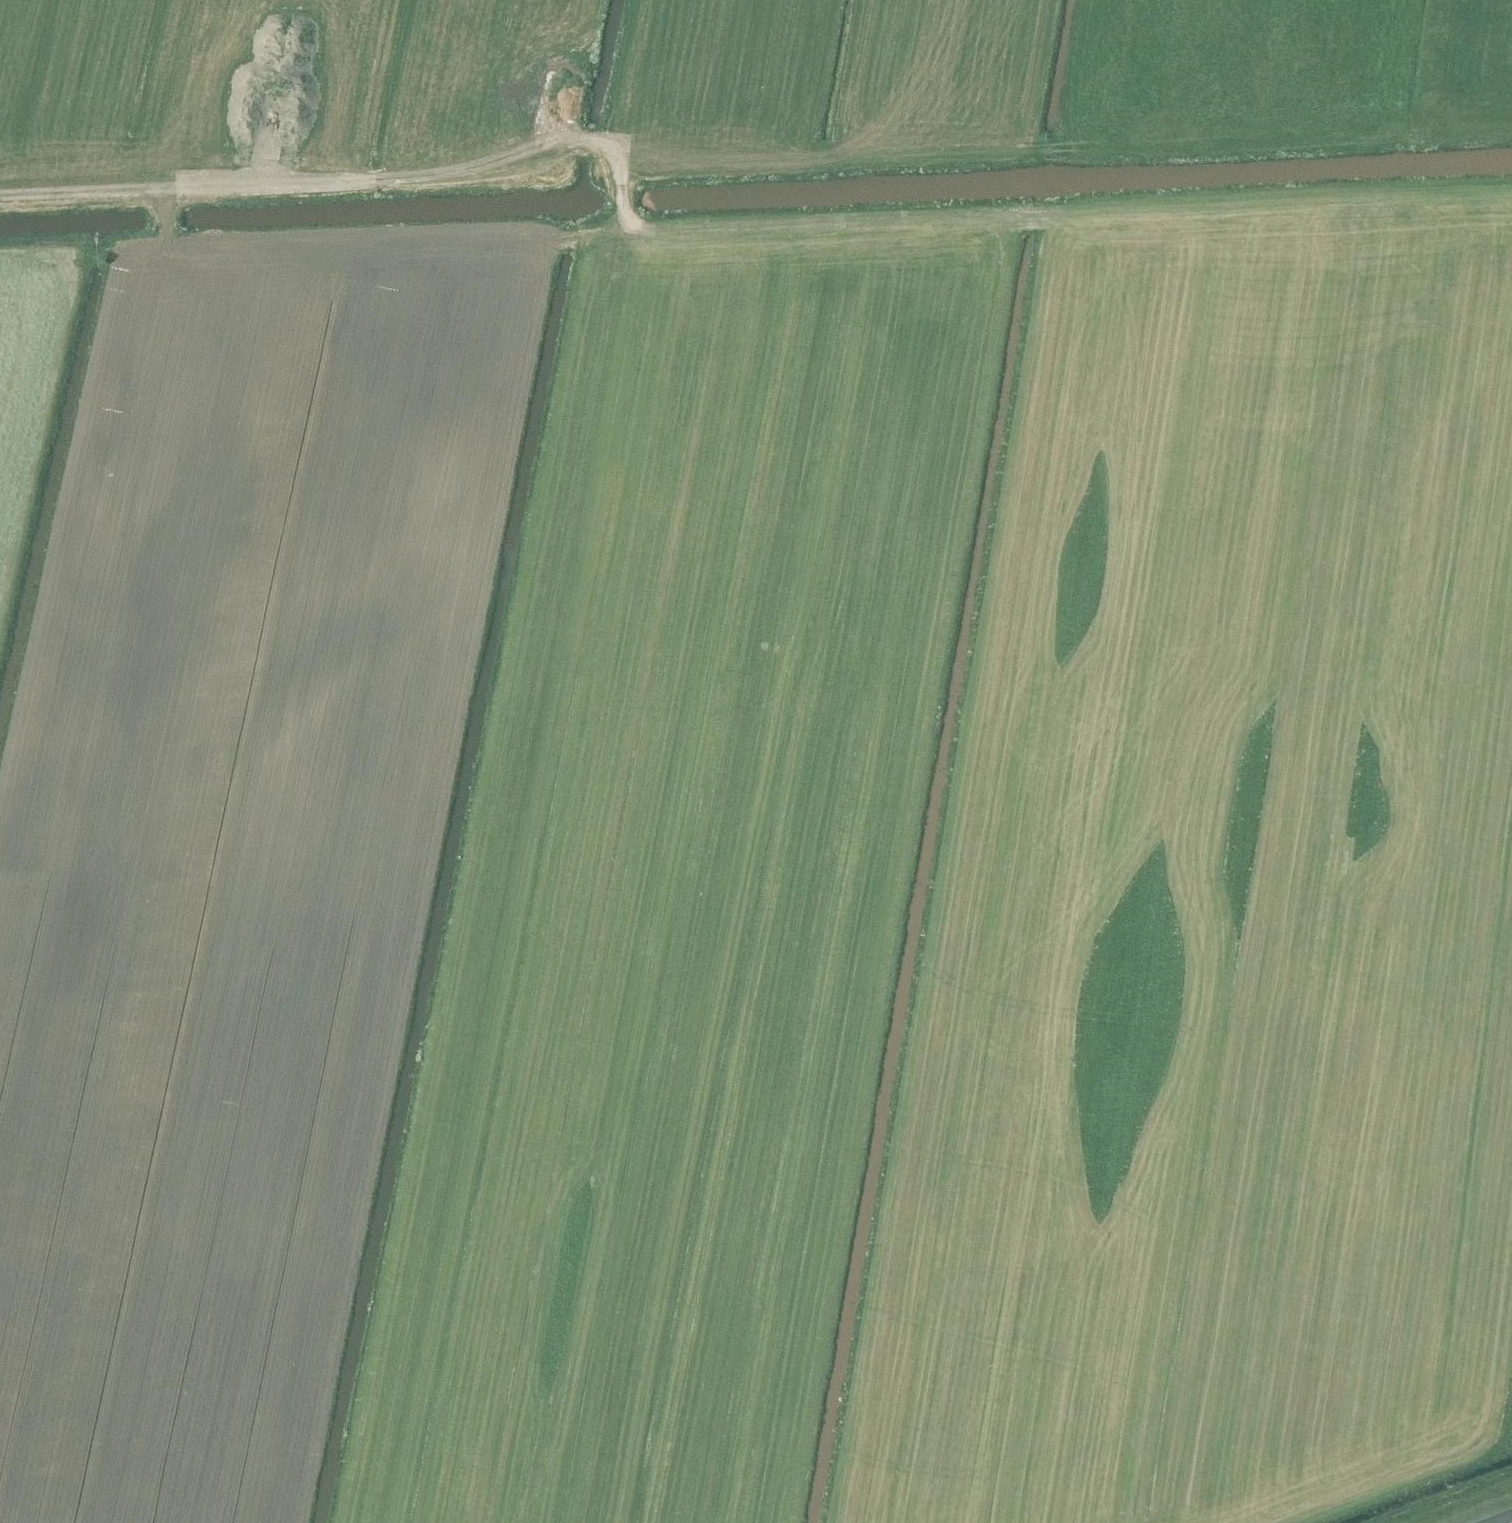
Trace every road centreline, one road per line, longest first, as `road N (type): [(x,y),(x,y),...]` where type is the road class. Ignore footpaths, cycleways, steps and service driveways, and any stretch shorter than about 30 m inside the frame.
road 1 (track): [(603,139),(567,138),(425,176),(0,197)]

